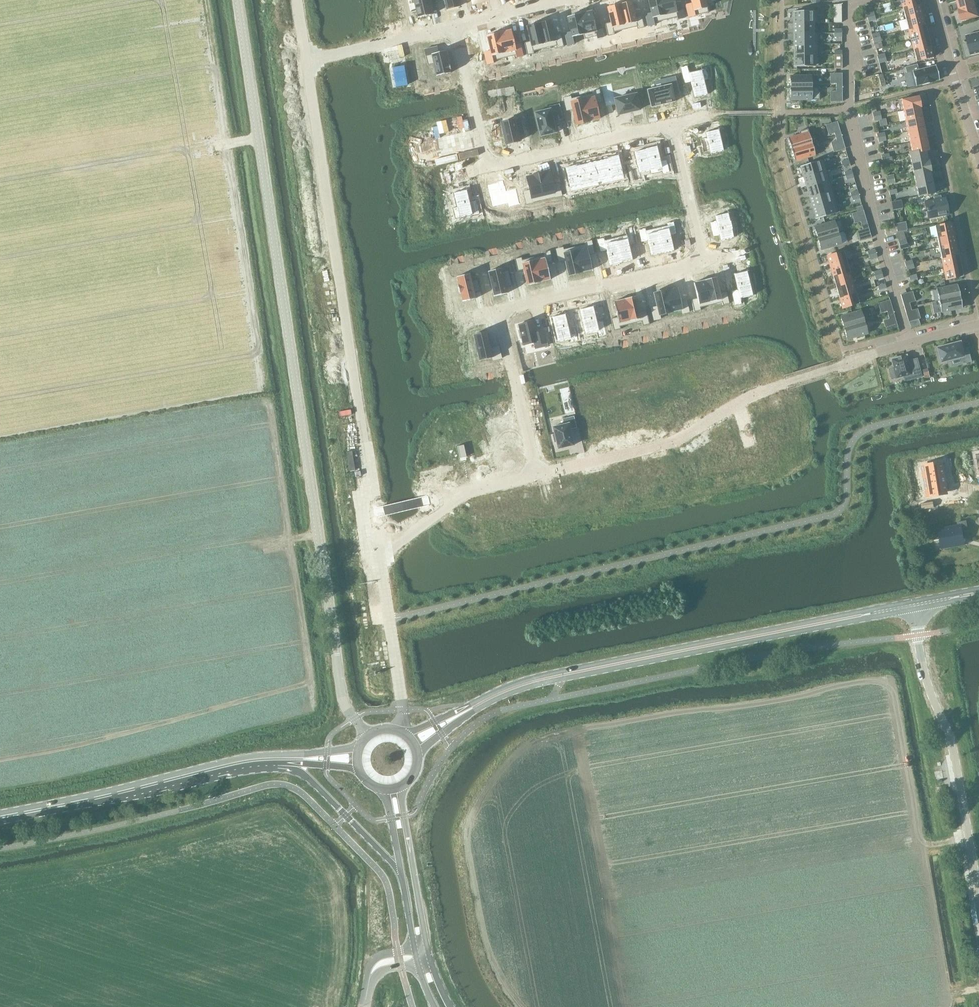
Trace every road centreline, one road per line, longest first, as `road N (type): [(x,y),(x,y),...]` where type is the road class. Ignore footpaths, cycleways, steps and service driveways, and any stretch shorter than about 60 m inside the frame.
road 1 (unclassified): [(367,737),(344,703),(237,0)]
road 2 (residential): [(308,64),(378,534)]
road 3 (tertiary): [(456,718),(546,679),(912,605)]
road 4 (residential): [(538,475),(505,326),(513,306),(704,262)]
road 5 (residential): [(454,27),(487,168),(673,124)]
road 6 (unclassified): [(978,906),(952,748),(925,677),(912,605)]
road 7 (tertiary): [(0,817),(244,761)]
road 8 (residential): [(746,397),(681,438),(538,475)]
road 9 (unclassified): [(244,761),(301,772),(401,873)]
road 10 (residential): [(538,475),(432,497),(378,534)]
road 11 (unclassified): [(429,952),(400,788)]
road 12 (residential): [(978,152),(935,0)]
road 13 (residential): [(827,370),(978,325)]
road 14 (residential): [(308,64),(454,27)]
road 15 (residential): [(673,124),(704,262)]
road 16 (residential): [(454,27),(574,0)]

